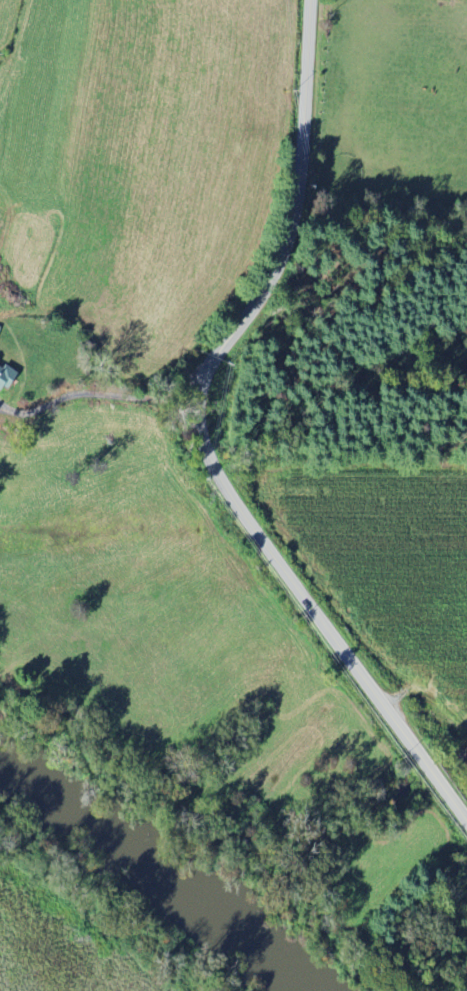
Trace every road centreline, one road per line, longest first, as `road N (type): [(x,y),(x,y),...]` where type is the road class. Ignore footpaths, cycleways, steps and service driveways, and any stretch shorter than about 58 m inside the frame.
road 1 (tertiary): [(466,819),(231,495),(199,422),(206,376),(269,282),(296,221),(311,0)]

